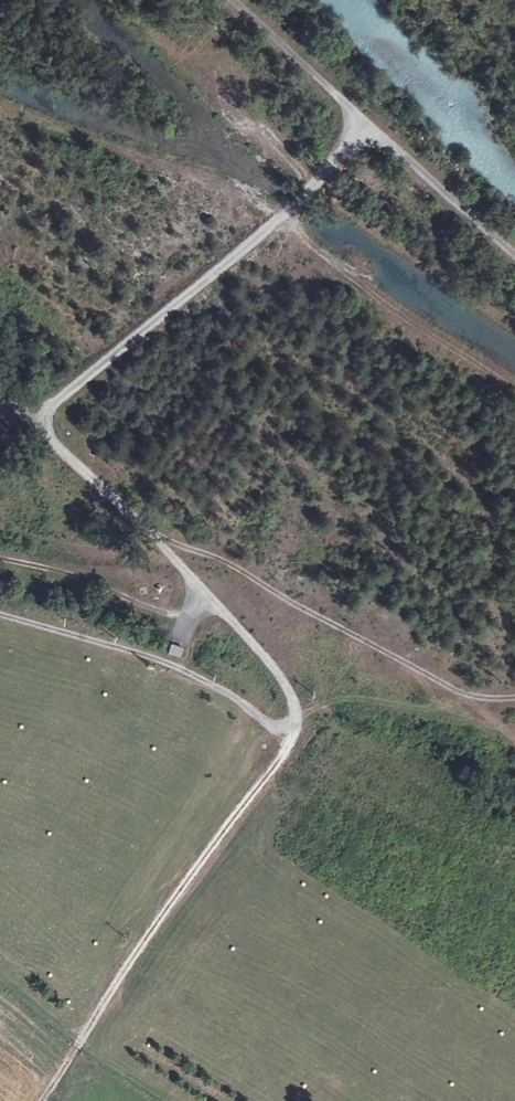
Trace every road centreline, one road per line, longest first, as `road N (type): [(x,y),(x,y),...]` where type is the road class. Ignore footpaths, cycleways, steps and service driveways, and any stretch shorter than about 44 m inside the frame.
road 1 (track): [(42,1100),(298,729)]
road 2 (track): [(369,127),(284,217),(38,422)]
road 3 (track): [(144,525),(463,695),(514,699)]
road 4 (track): [(227,0),(514,255)]

